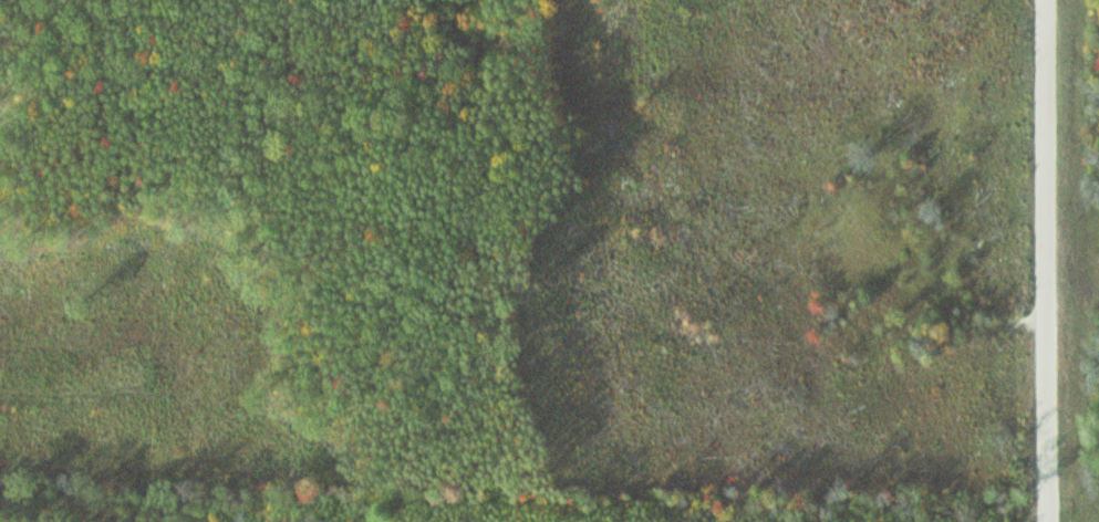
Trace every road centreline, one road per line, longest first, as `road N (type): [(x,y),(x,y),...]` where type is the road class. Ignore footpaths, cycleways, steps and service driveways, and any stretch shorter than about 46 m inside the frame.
road 1 (residential): [(1051,521),(1051,0)]

